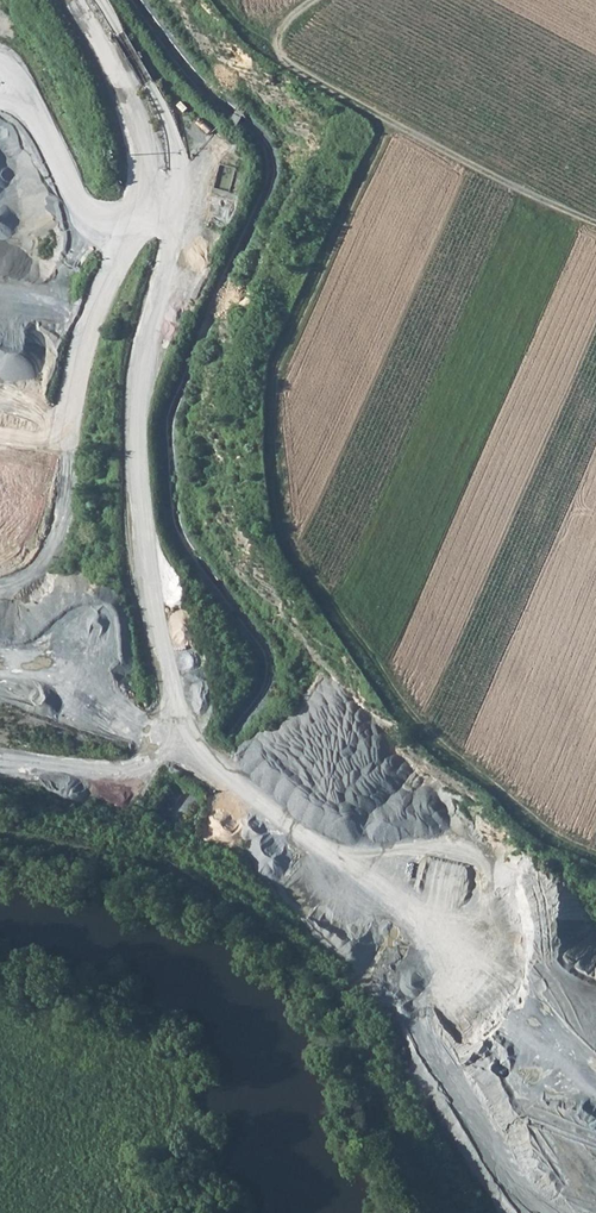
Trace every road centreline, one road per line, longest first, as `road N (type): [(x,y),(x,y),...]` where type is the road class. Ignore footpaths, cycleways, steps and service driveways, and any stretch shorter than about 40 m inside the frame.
road 1 (track): [(387,122),(283,371),(277,445),(290,532),(423,724),(564,836),(595,852)]
road 2 (track): [(224,0),(288,64),(595,227)]

